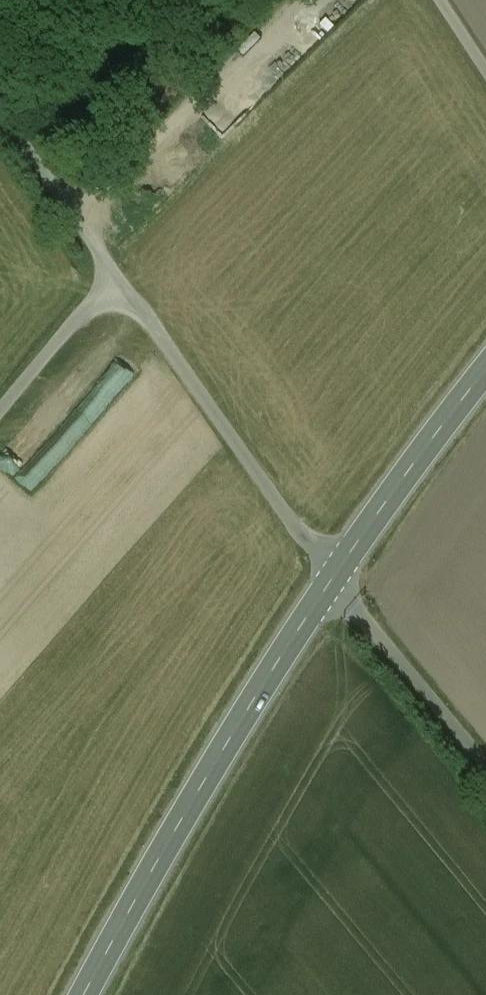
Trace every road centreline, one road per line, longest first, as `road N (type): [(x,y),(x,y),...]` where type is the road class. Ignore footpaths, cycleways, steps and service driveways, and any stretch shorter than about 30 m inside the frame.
road 1 (secondary): [(335,577),(240,720),(84,994)]
road 2 (unclassified): [(335,577),(117,282)]
road 3 (secondary): [(485,371),(335,577)]
road 4 (unclassified): [(485,765),(335,577)]
road 5 (unclassified): [(117,282),(0,116)]
road 6 (unclassified): [(0,413),(117,282)]

